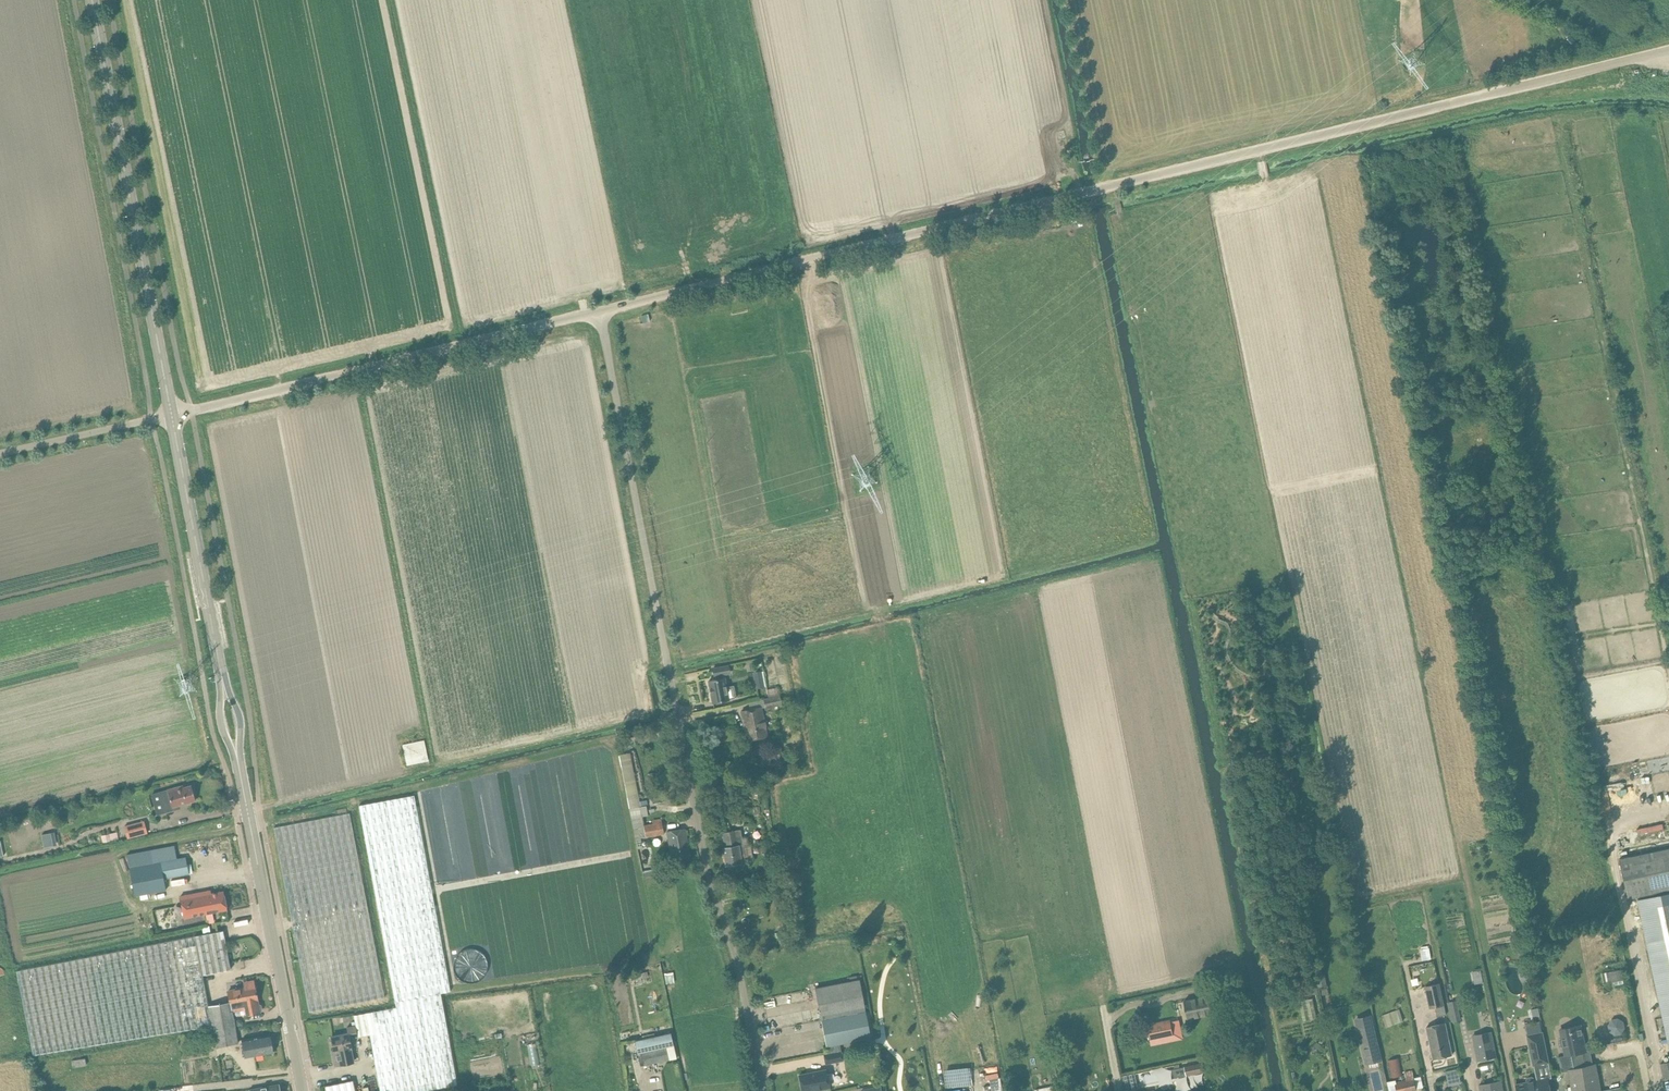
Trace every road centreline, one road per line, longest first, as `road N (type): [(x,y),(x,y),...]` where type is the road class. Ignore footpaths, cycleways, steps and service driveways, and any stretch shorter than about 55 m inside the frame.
road 1 (unclassified): [(600,311),(1668,51)]
road 2 (unclassified): [(763,1090),(739,966),(699,831),(600,311)]
road 3 (unclassified): [(172,414),(600,311)]
road 4 (tertiary): [(172,414),(92,0)]
road 5 (tertiary): [(303,1090),(237,757)]
road 6 (tertiary): [(222,687),(172,414)]
road 7 (unclassified): [(0,453),(172,414)]

